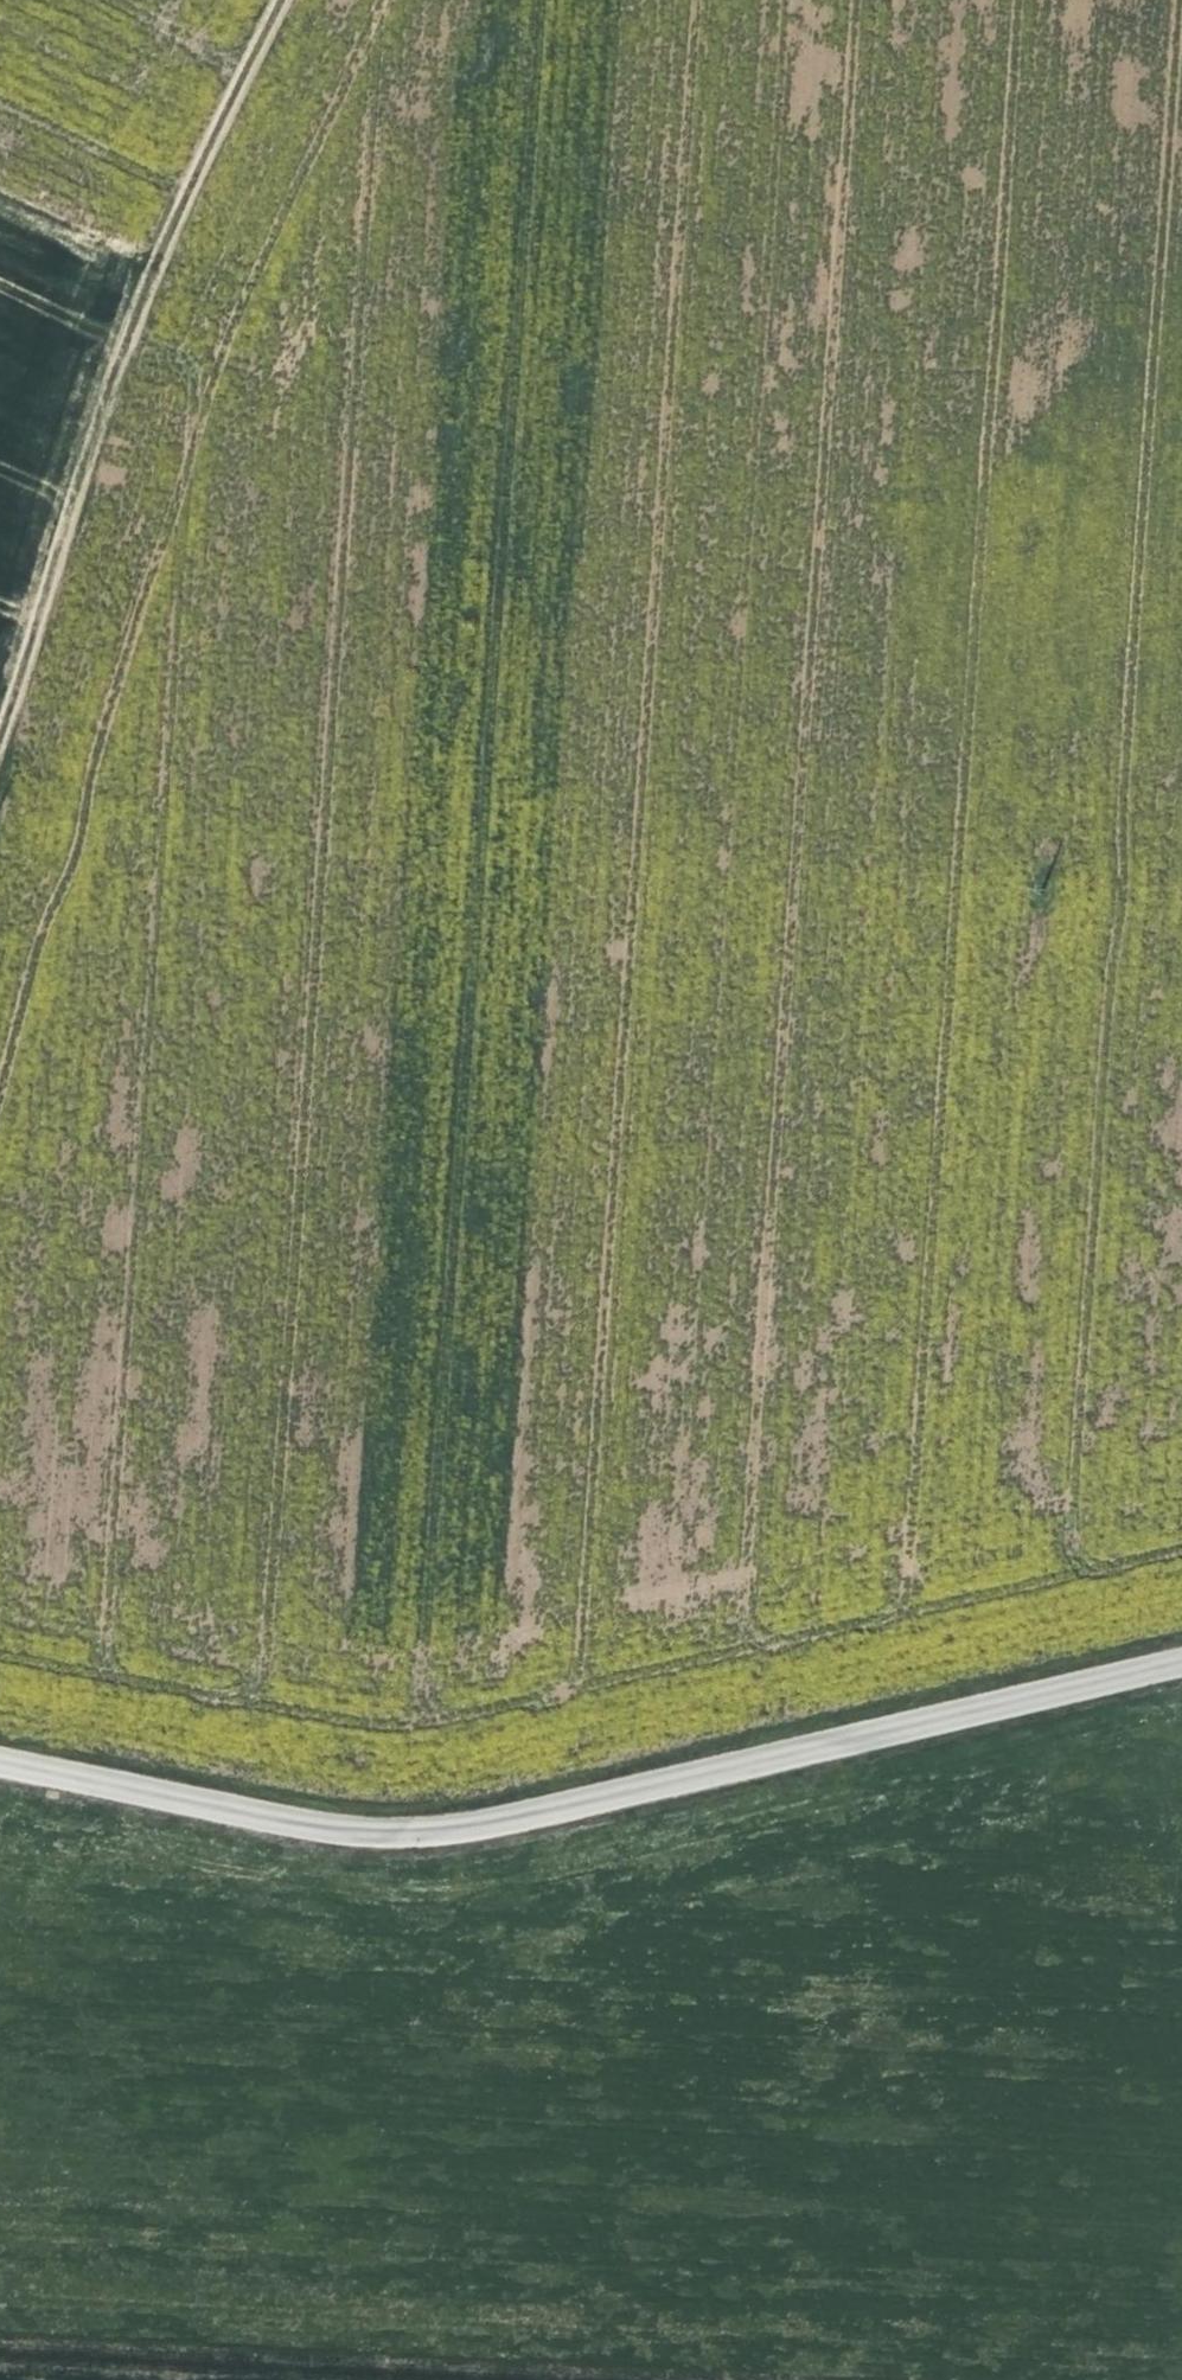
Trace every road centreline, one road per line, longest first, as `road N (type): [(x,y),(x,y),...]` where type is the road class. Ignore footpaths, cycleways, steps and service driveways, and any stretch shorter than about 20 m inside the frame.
road 1 (unclassified): [(1181,1670),(502,1822),(411,1830),(346,1829),(0,1766)]
road 2 (track): [(273,0),(142,265),(0,756)]

